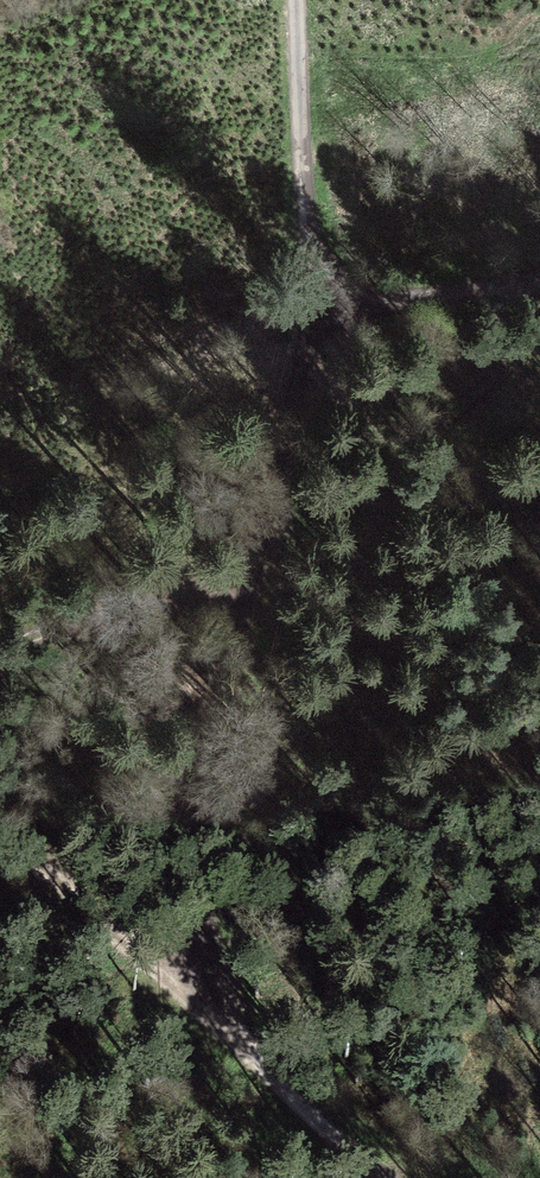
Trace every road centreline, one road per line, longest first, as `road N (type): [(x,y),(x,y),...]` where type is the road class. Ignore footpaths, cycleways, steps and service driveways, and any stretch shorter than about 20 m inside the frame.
road 1 (track): [(539,282),(418,290),(341,317),(303,351),(248,588),(200,922),(204,954),(233,1003),(395,1177)]
road 2 (track): [(303,351),(304,101),(292,0)]
road 3 (track): [(233,1003),(101,904),(0,847)]
road 4 (track): [(0,645),(173,595),(248,588)]

